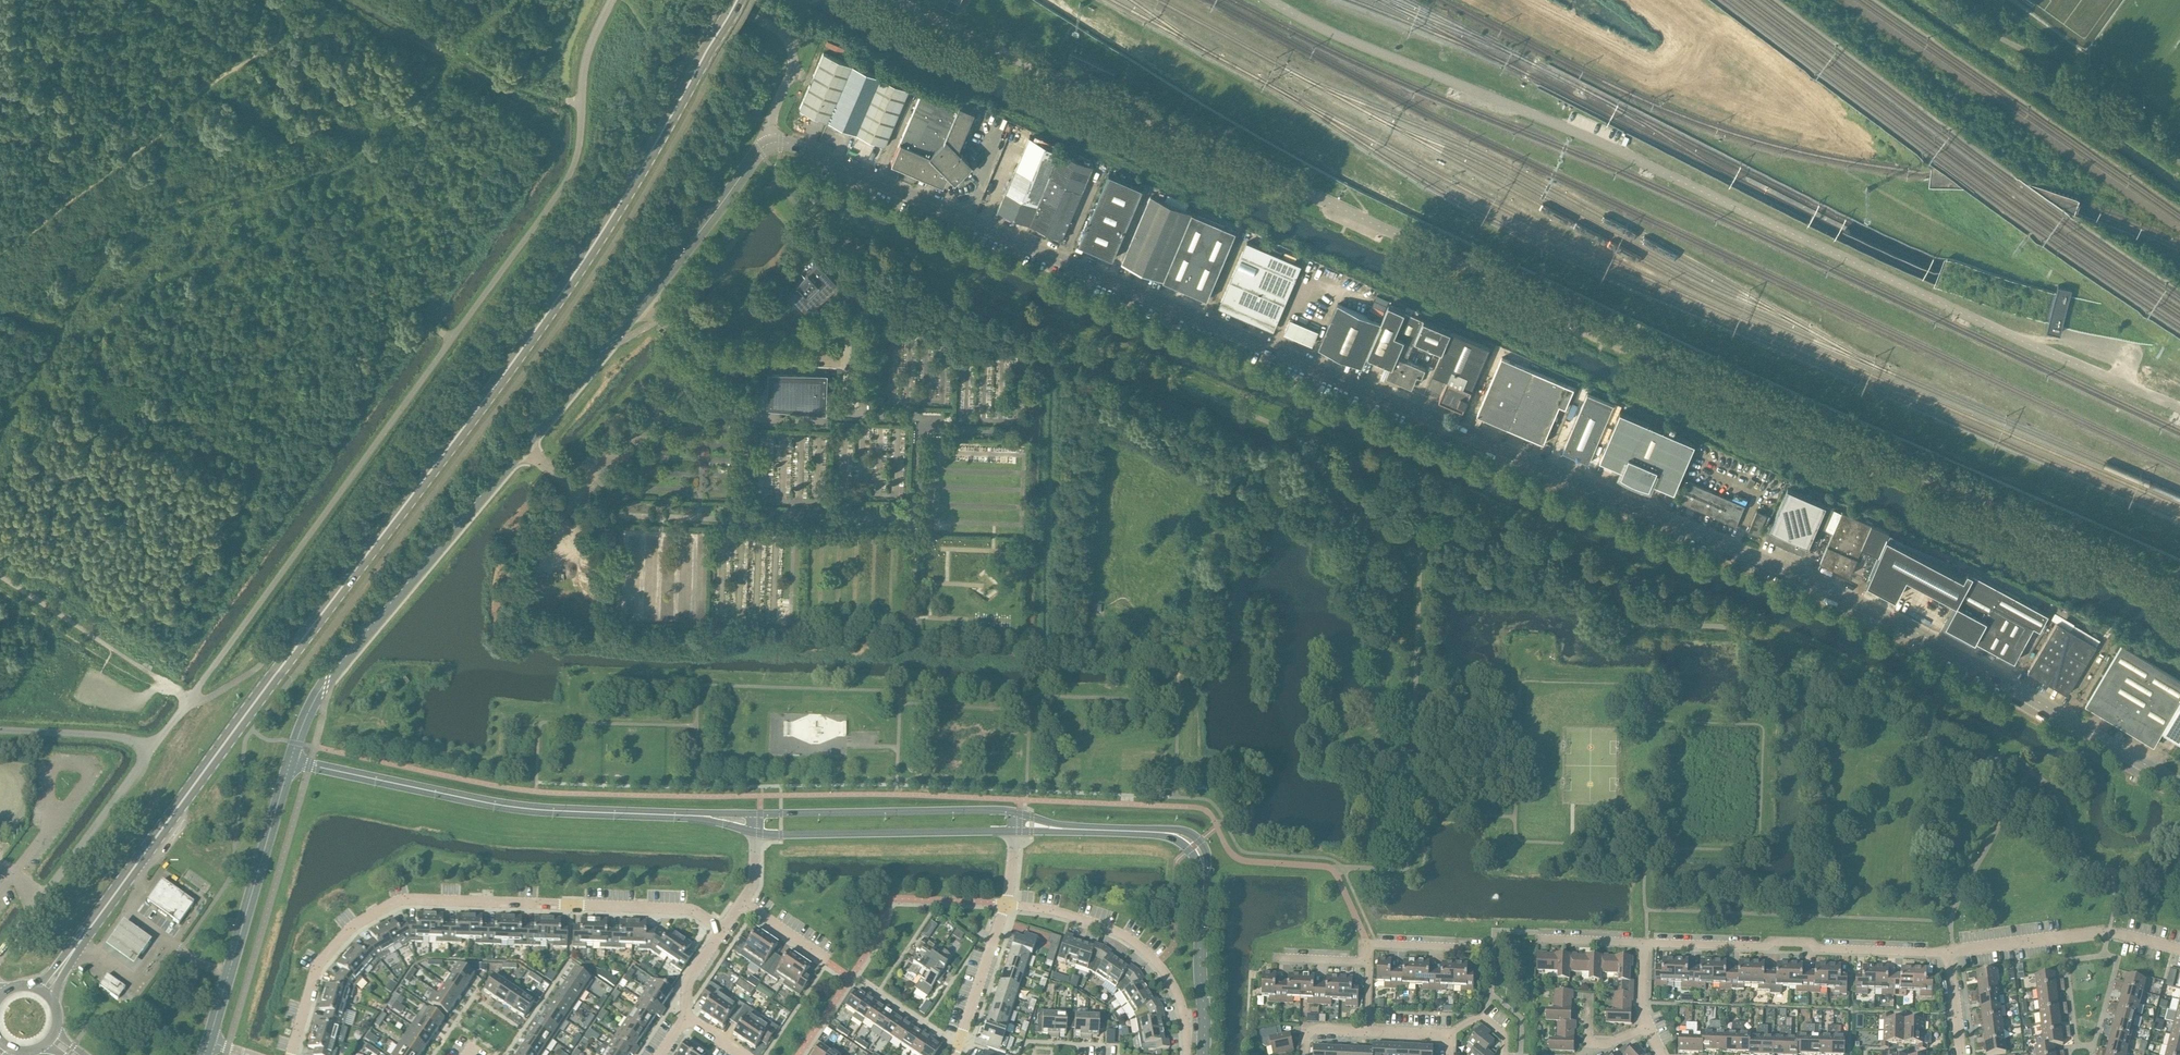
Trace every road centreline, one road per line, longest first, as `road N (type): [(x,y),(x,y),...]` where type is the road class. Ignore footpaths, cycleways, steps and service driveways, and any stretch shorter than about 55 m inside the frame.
road 1 (tertiary): [(2179,785),(1832,590),(788,142),(768,143)]
road 2 (secondary): [(46,993),(565,288),(733,0)]
road 3 (unclassified): [(611,0),(585,63),(569,176),(149,751)]
road 4 (tertiary): [(291,761),(333,671),(768,143)]
road 5 (residential): [(292,1054),(316,969),(348,931),(406,899),(688,909),(722,931)]
road 6 (tertiary): [(669,815),(502,806),(291,761)]
road 7 (tertiary): [(1203,1054),(1200,854),(1177,835),(1078,829)]
road 8 (residential): [(1644,943),(1951,952)]
road 9 (tertiary): [(209,1041),(291,761)]
road 10 (tertiary): [(1020,814),(755,814)]
road 11 (tertiary): [(755,833),(1017,832)]
road 12 (residential): [(1186,1051),(1178,999),(1157,964),(1096,926),(1006,904)]
road 13 (unclassified): [(149,751),(0,956)]
road 14 (residential): [(1951,952),(2109,932),(2179,949)]
road 15 (unclassified): [(768,143),(793,48),(770,25),(712,0)]
road 16 (residential): [(956,1054),(1006,904)]
road 17 (unclassified): [(149,751),(120,737),(0,730)]
road 18 (residential): [(1369,962),(1370,944),(1480,949)]

